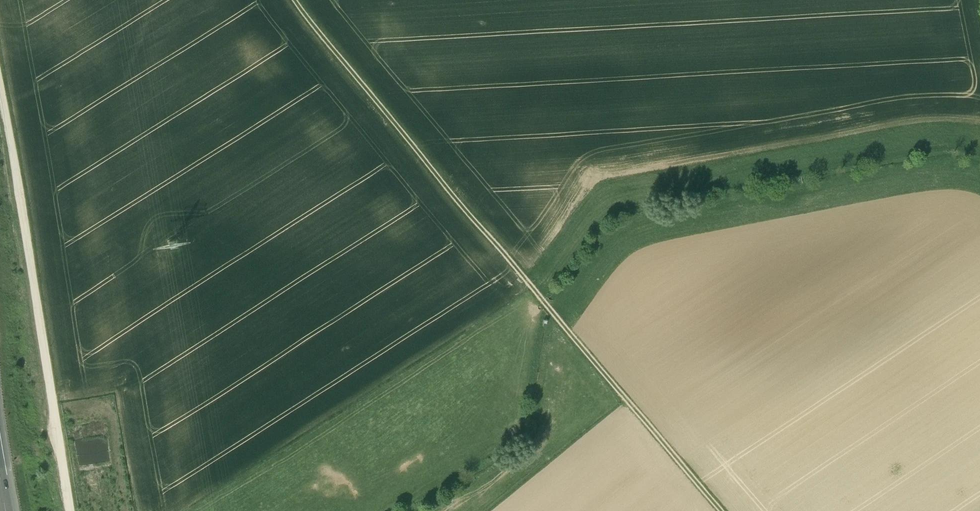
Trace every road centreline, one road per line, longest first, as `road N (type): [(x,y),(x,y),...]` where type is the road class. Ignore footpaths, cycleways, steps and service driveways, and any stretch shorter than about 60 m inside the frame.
road 1 (track): [(0,79),(67,510)]

